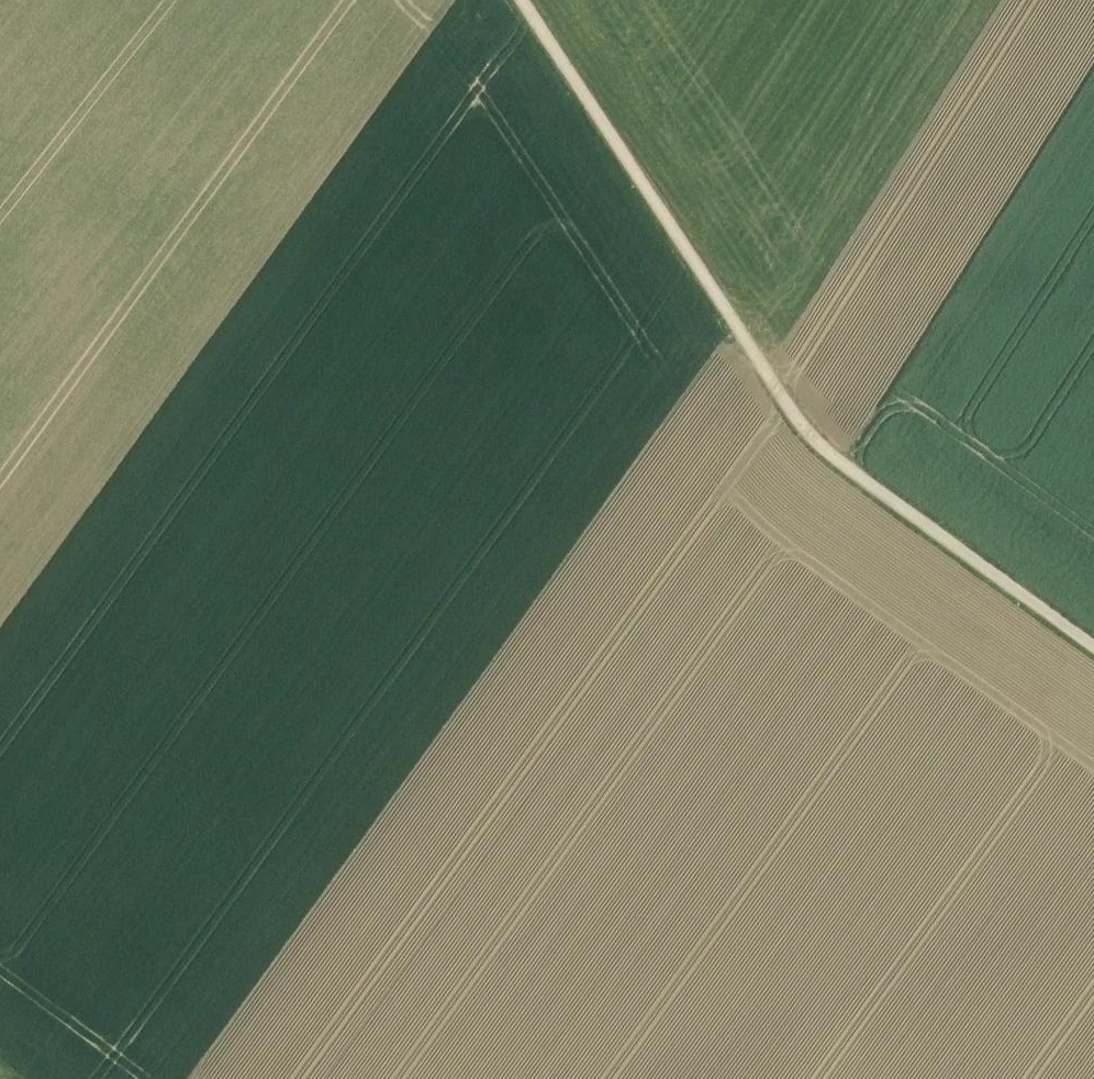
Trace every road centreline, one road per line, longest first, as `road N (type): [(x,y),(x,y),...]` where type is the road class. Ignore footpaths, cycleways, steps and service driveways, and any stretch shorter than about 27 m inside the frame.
road 1 (unclassified): [(520,0),(801,424),(842,463),(1093,647)]

